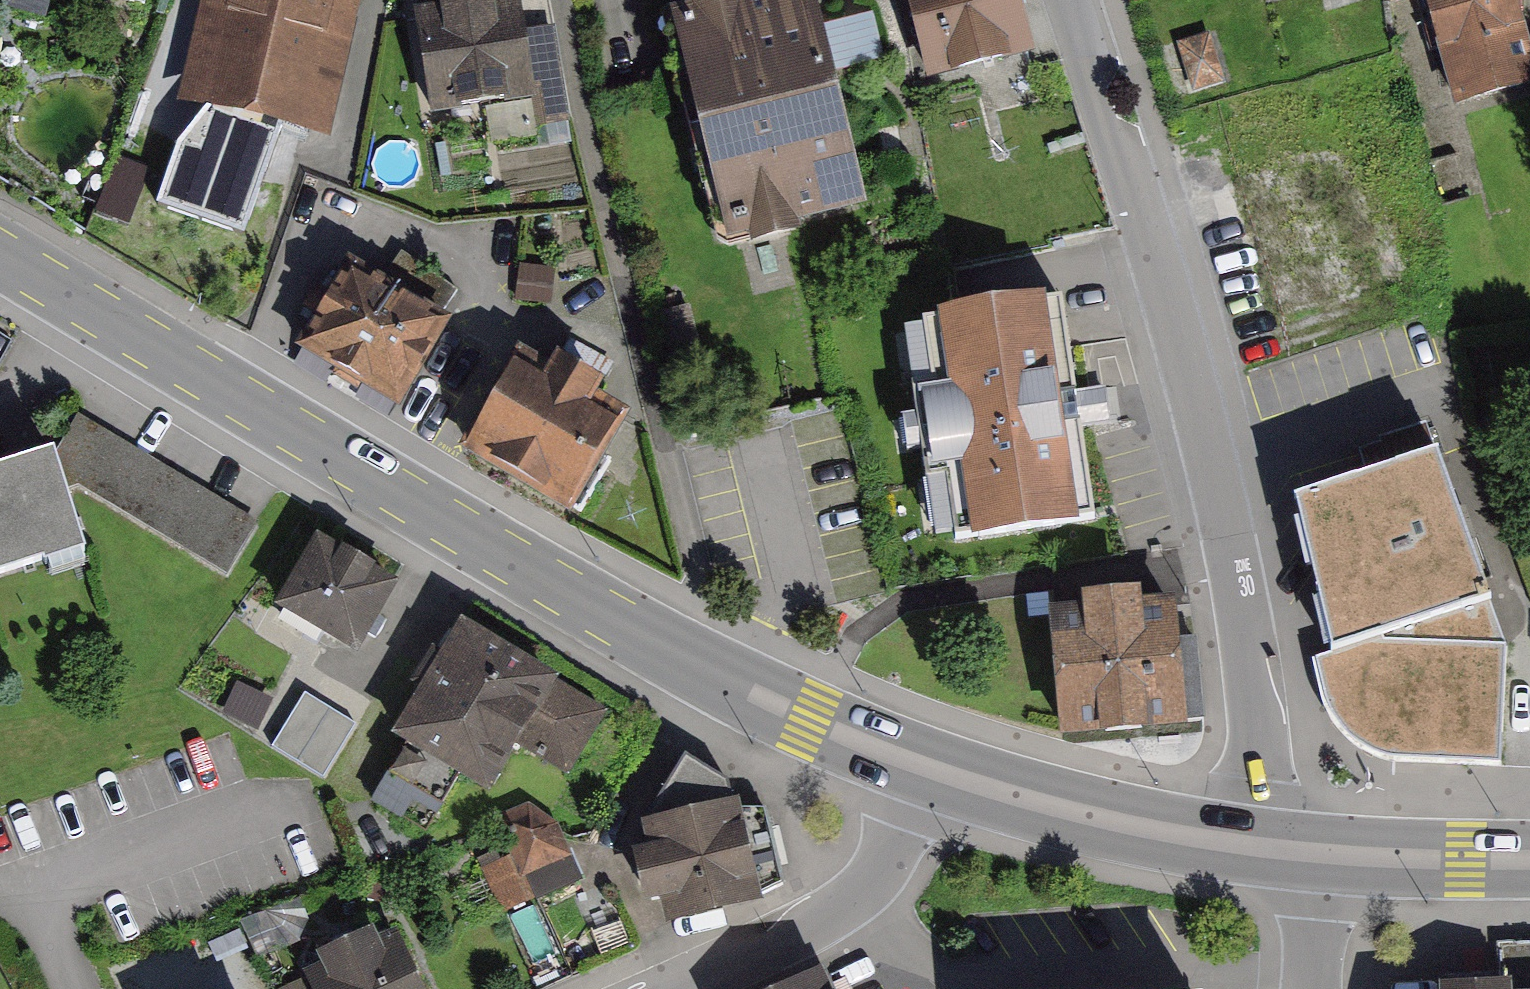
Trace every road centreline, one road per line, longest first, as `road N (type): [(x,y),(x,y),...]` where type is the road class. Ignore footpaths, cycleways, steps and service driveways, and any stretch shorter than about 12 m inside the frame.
road 1 (tertiary): [(0,257),(675,652),(924,766)]
road 2 (residential): [(1076,0),(1187,350),(1233,554),(1252,666),(1258,775),(1246,847)]
road 3 (residential): [(924,766),(887,854),(862,890),(811,928),(680,988)]
road 4 (tertiary): [(924,766),(1093,817),(1246,847)]
road 5 (tertiary): [(1323,855),(1529,860)]
road 6 (residential): [(1323,855),(1312,988)]

